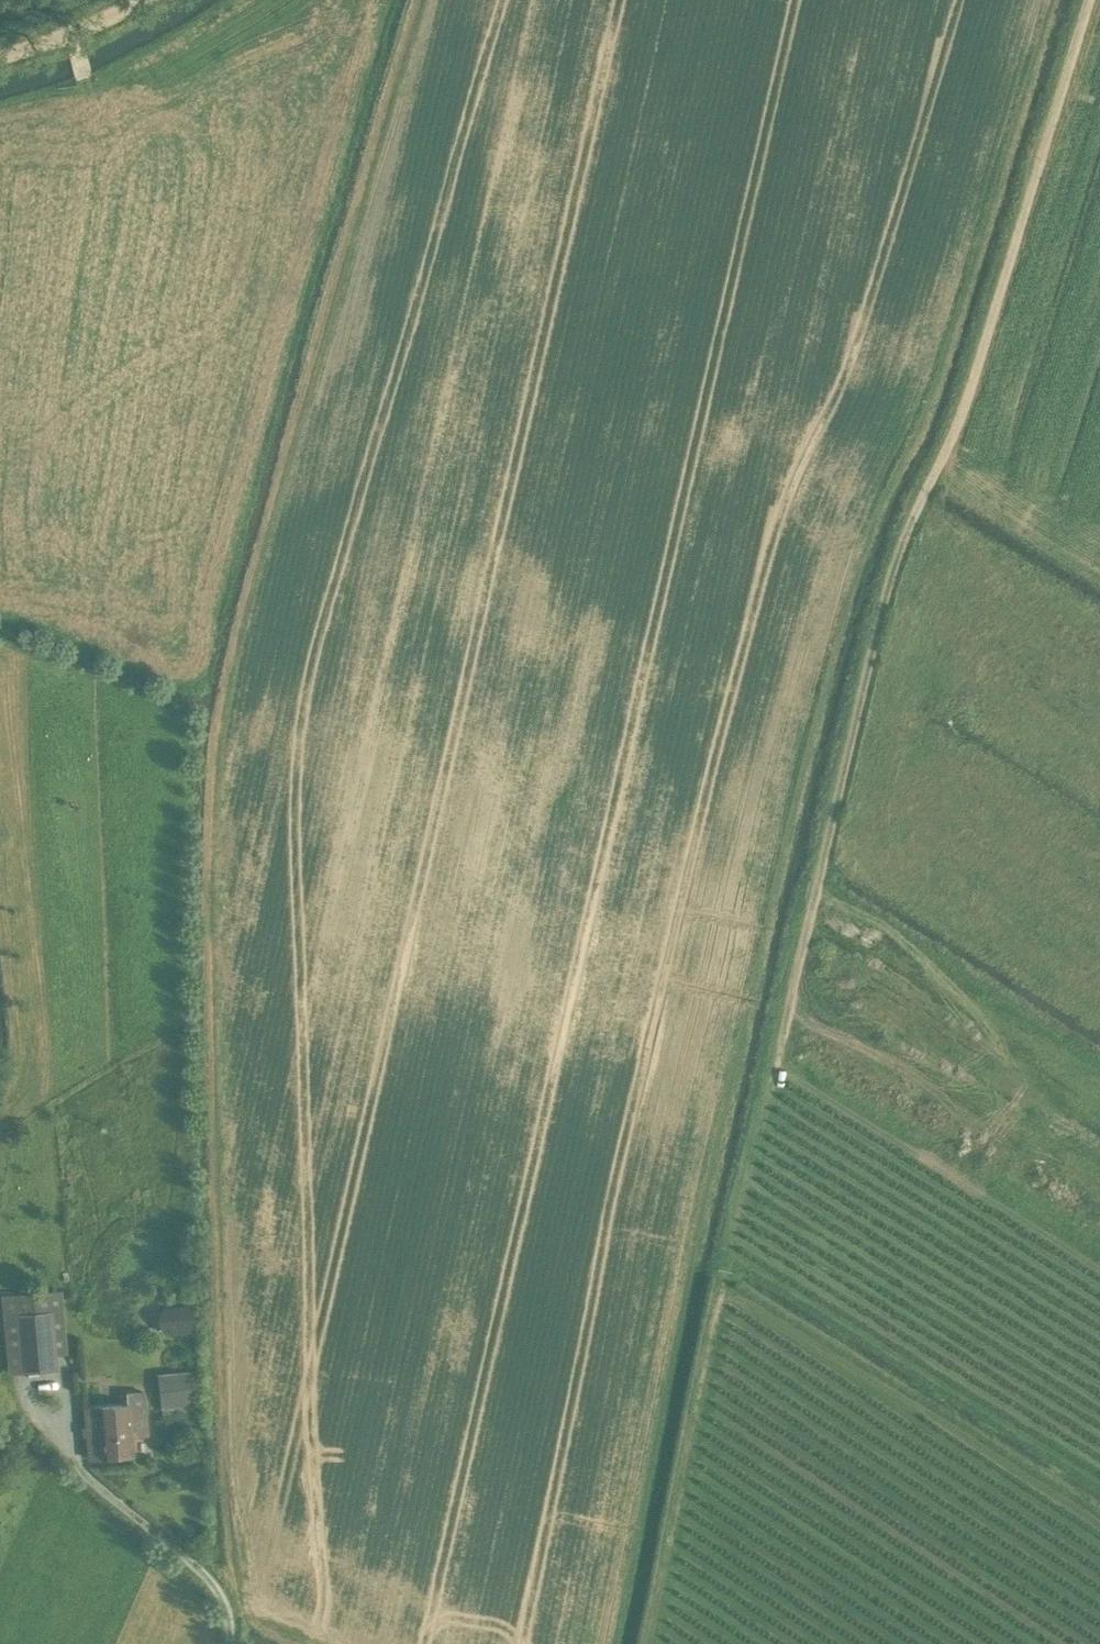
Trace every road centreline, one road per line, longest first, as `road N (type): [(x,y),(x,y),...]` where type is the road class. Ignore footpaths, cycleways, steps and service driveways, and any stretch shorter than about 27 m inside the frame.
road 1 (unclassified): [(1086,0),(958,418),(889,584),(801,935),(647,1643)]
road 2 (unclassified): [(116,0),(0,64)]

